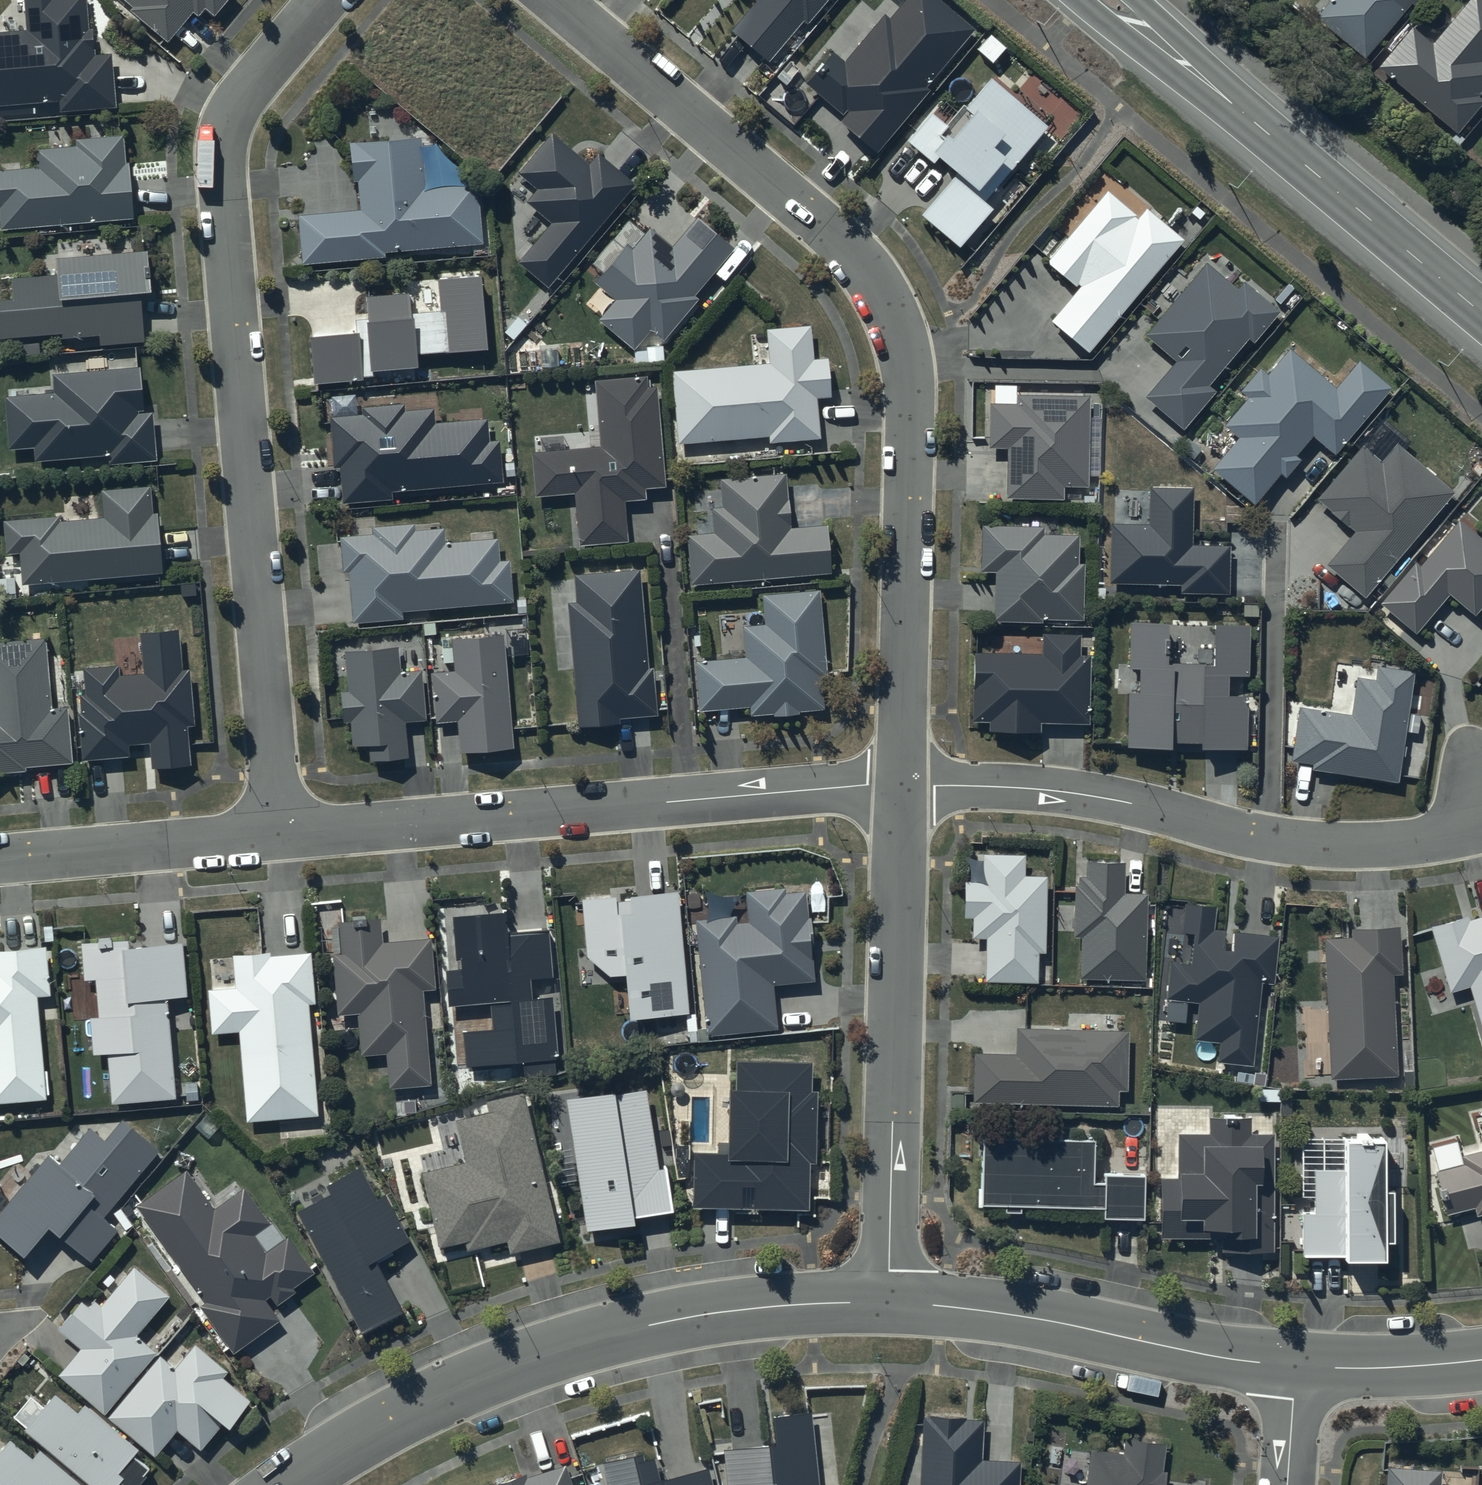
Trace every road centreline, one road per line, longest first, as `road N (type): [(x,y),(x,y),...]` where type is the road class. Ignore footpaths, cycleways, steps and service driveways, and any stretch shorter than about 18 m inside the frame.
road 1 (residential): [(554,0),(823,224),(890,311),(903,343),(912,419),(902,783)]
road 2 (residential): [(281,835),(222,142),(246,89),(321,0)]
road 3 (tertiary): [(283,1484),(442,1394),(578,1343),(727,1310),(881,1304)]
road 4 (residential): [(281,835),(902,783)]
road 5 (residential): [(902,783),(1080,792),(1245,830),(1331,840),(1430,832),(1481,811)]
road 6 (residential): [(902,783),(881,1304)]
road 7 (secondary): [(1481,315),(1110,0)]
road 8 (tertiary): [(881,1304),(992,1308),(1295,1366)]
road 9 (residential): [(0,858),(281,835)]
road 10 (tertiary): [(1295,1366),(1481,1360)]

